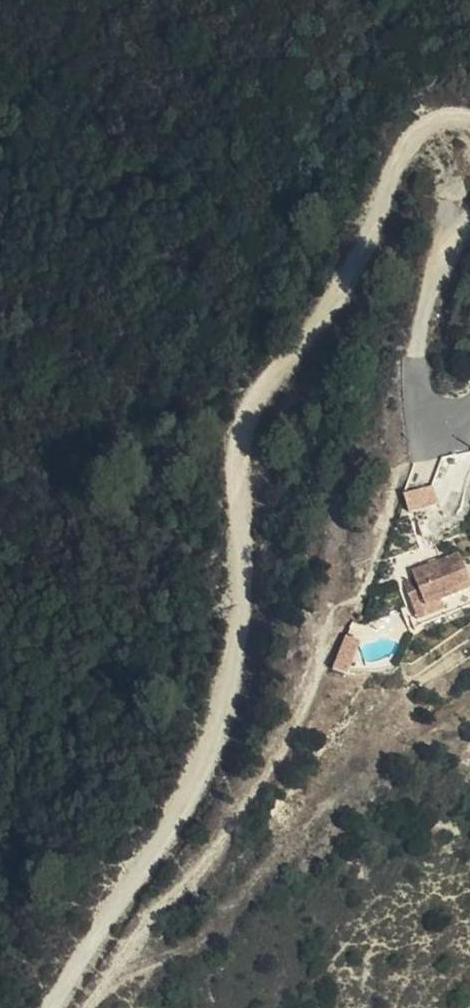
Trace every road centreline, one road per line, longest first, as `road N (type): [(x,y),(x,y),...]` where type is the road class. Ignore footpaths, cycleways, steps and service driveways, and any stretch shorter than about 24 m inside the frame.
road 1 (track): [(469,124),(446,121),(419,138),(354,288),(252,410),(241,437),(242,613),(216,747),(51,1007)]
road 2 (track): [(118,974),(286,749),(335,621)]
road 3 (track): [(417,361),(443,262),(469,219)]

